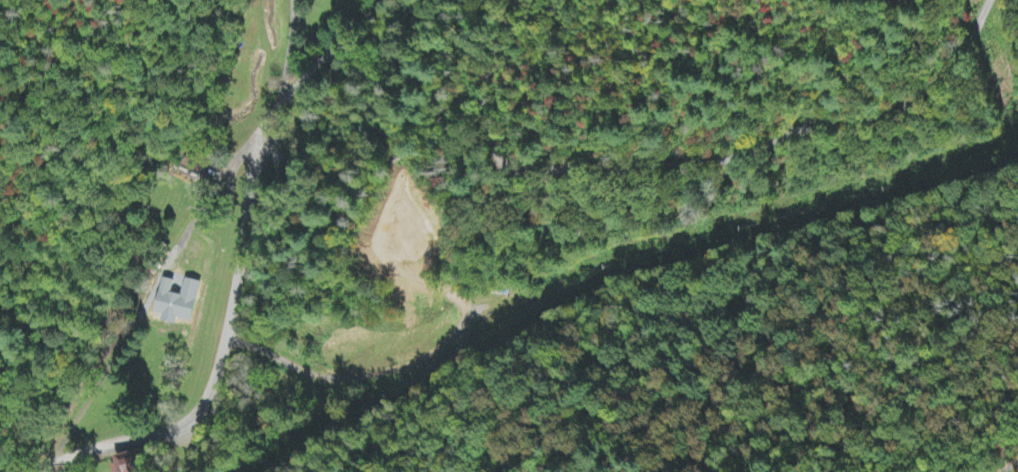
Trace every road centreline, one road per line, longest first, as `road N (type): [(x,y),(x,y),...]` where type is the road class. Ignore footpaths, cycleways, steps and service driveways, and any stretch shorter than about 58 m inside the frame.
road 1 (residential): [(1002,0),(965,52),(855,73),(762,146),(569,141),(537,104),(541,0)]
road 2 (residential): [(98,429),(179,431),(256,224),(430,0)]

